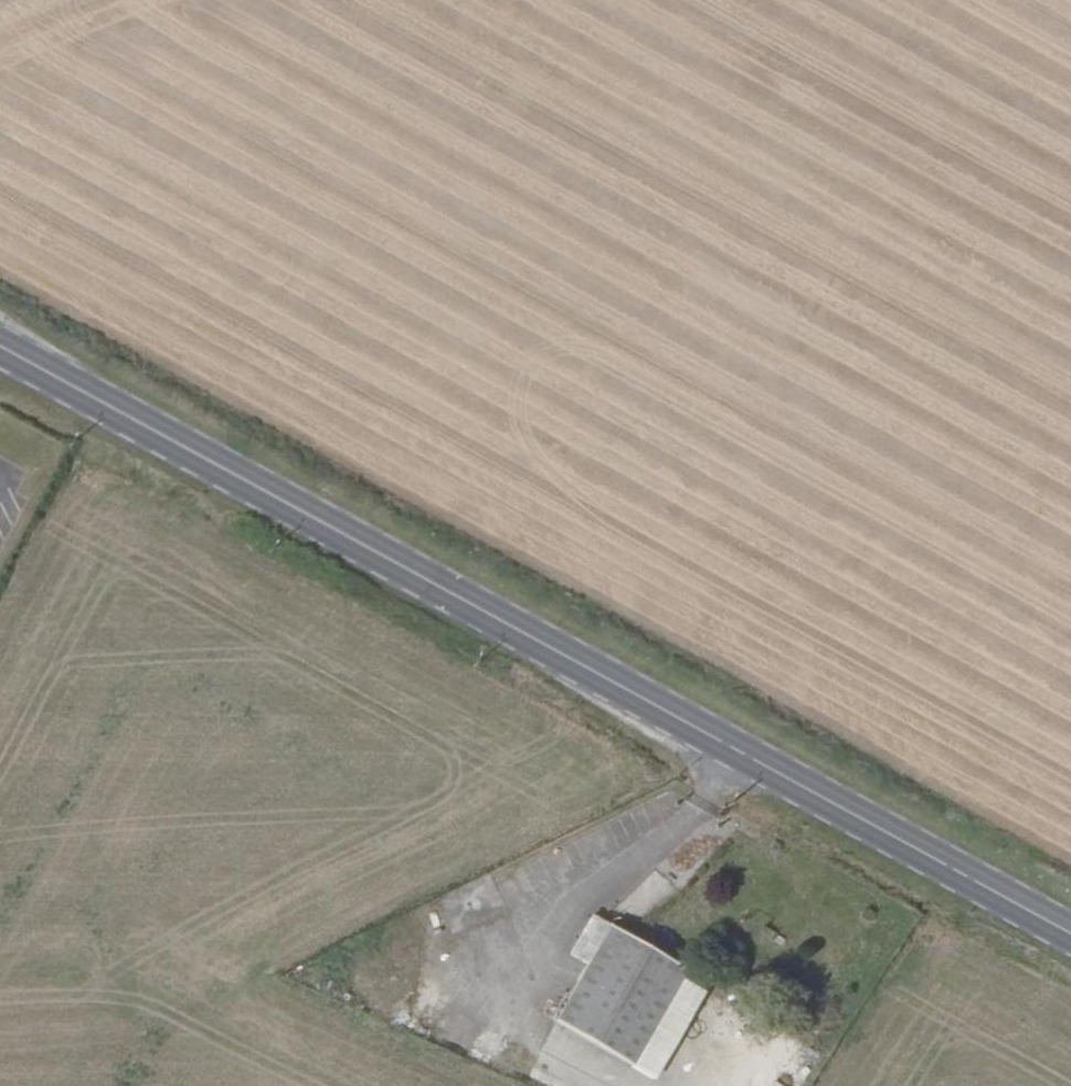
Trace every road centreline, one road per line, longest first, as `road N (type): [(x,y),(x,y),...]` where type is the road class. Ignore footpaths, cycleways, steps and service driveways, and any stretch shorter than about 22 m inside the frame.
road 1 (primary): [(1070,935),(0,349)]

